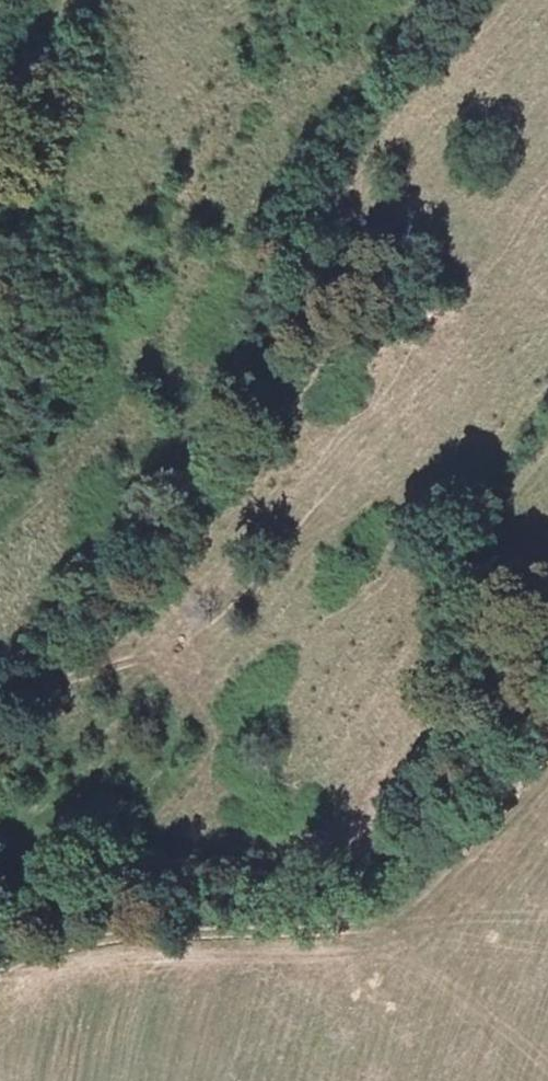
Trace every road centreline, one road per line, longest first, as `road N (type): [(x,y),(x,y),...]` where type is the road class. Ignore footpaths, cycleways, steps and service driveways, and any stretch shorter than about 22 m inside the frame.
road 1 (track): [(547,691),(480,755),(421,835),(330,884),(140,897),(0,938)]
road 2 (track): [(0,706),(83,585),(236,410)]
road 3 (track): [(0,180),(22,100),(60,30),(65,0)]

